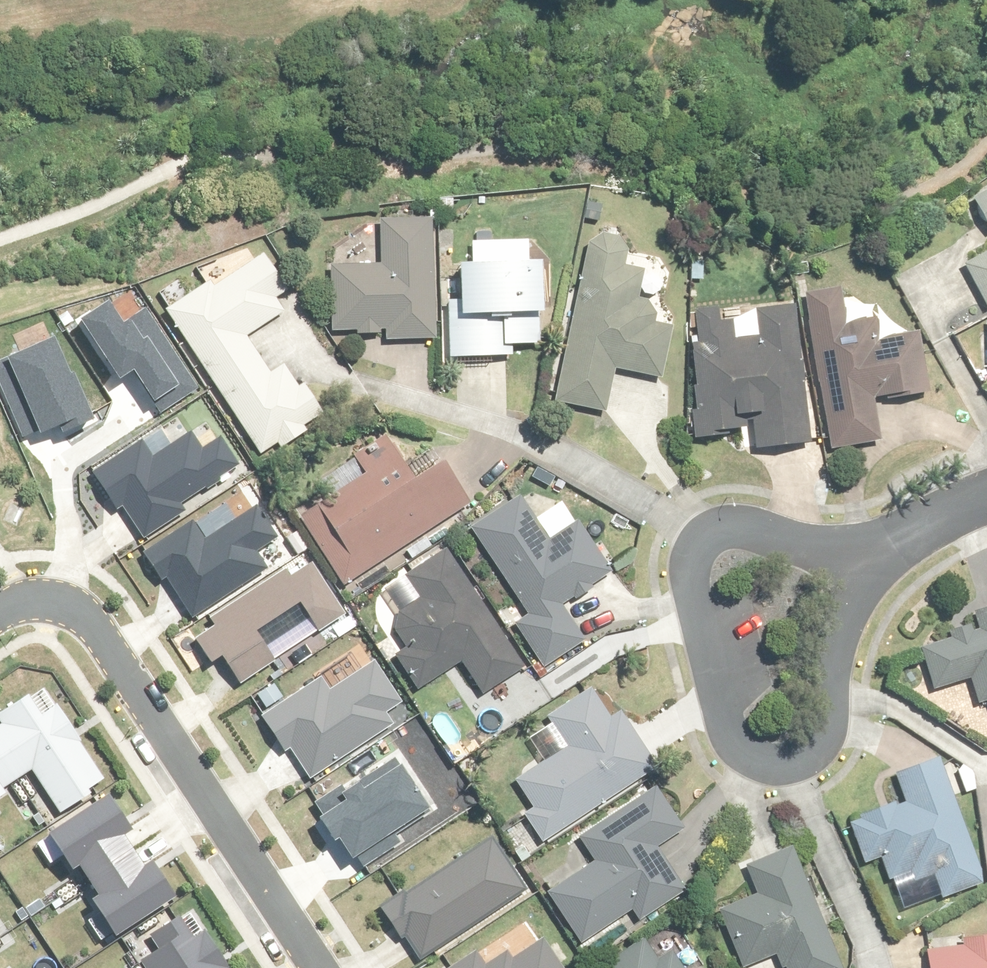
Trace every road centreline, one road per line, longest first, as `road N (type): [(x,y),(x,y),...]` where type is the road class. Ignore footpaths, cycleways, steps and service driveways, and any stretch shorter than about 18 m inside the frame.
road 1 (residential): [(845,553),(743,531),(711,540),(689,574),(725,732),(757,769),(813,761),(830,727),(845,610)]
road 2 (residential): [(317,967),(90,616),(37,600),(0,615)]
road 3 (residential): [(845,553),(986,500)]

